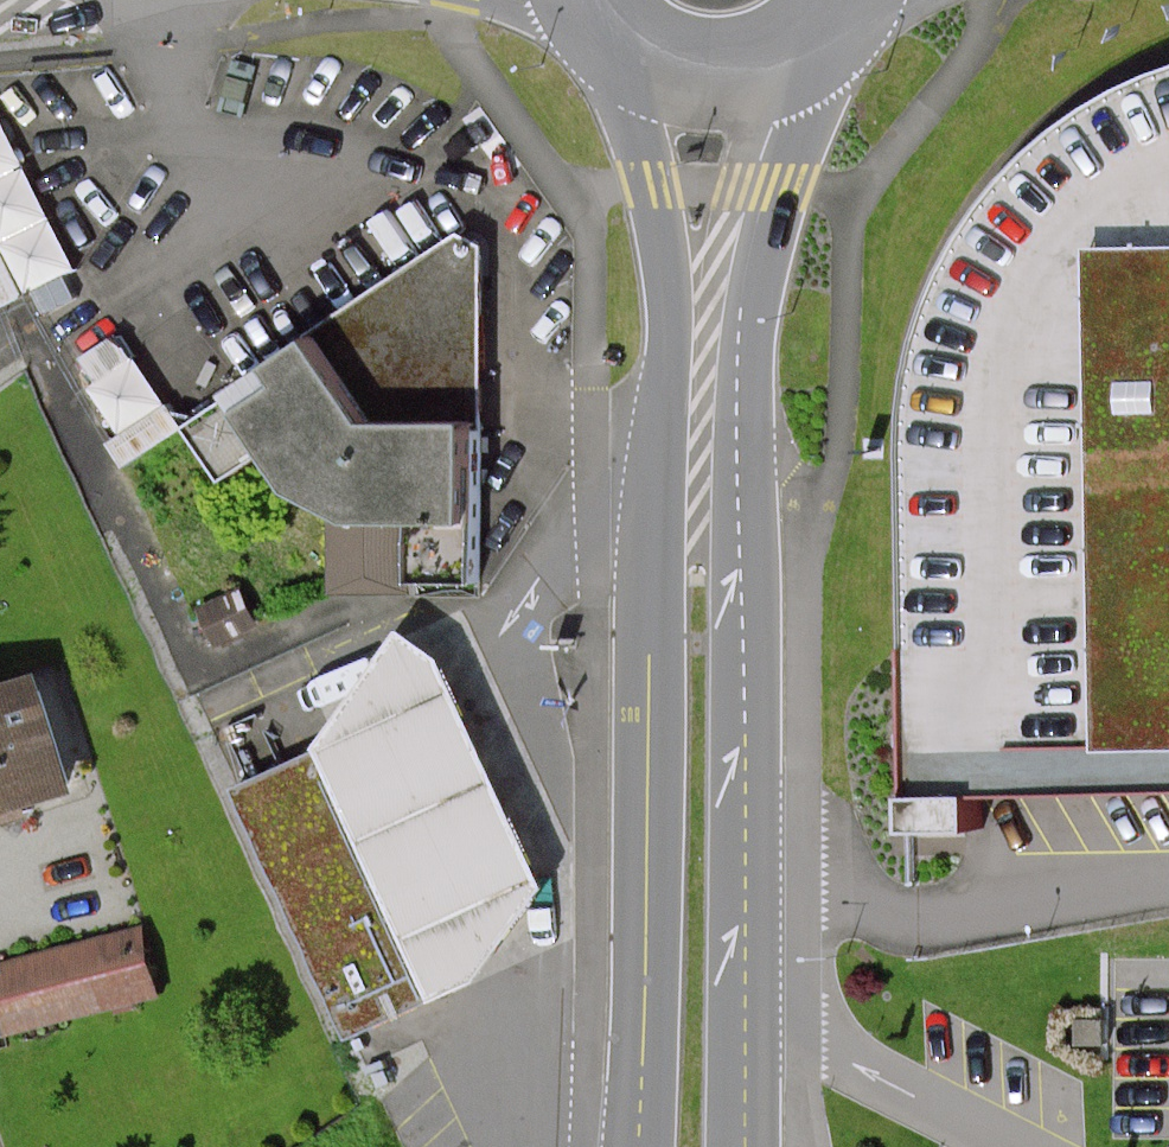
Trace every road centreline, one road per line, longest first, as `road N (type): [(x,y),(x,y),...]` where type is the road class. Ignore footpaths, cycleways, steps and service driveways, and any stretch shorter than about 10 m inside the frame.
road 1 (primary): [(741,1146),(748,814),(741,400),(751,294),(802,116),(834,40)]
road 2 (primary): [(637,68),(670,340),(648,648),(639,1146)]
road 3 (primary): [(637,68),(687,87),(740,89),(791,73),(834,40)]

